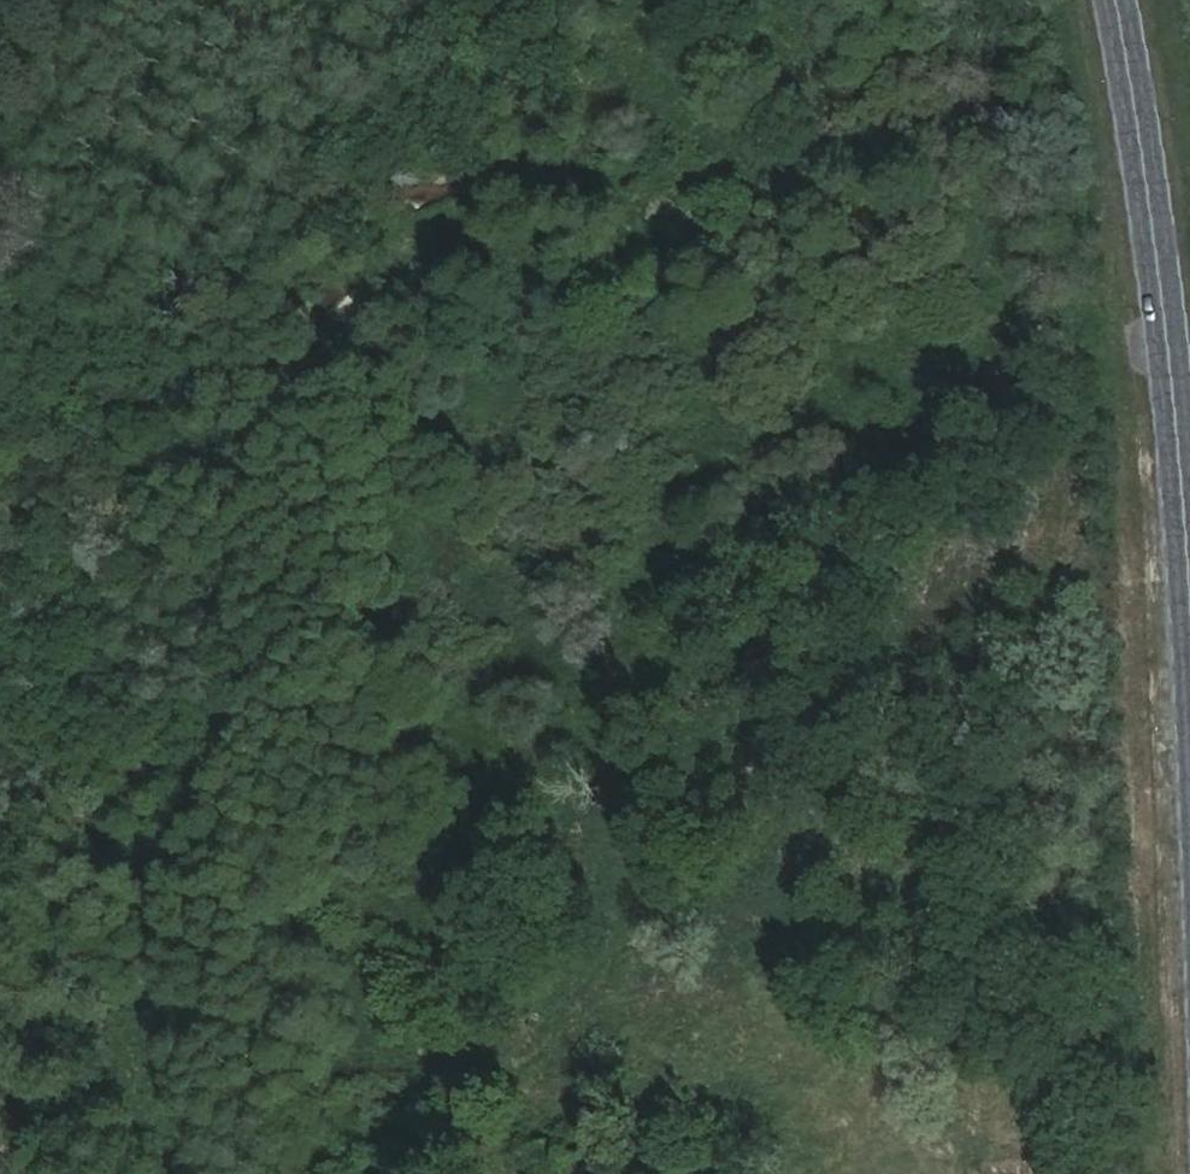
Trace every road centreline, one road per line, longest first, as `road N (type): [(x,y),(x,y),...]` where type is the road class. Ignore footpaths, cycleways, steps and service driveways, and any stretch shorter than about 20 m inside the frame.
road 1 (primary): [(1189,566),(1150,200),(1115,0)]

